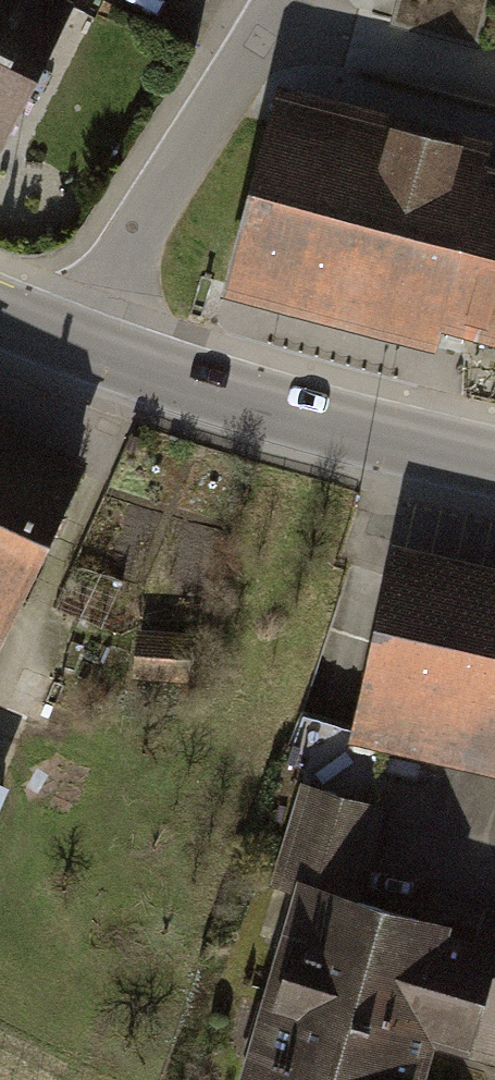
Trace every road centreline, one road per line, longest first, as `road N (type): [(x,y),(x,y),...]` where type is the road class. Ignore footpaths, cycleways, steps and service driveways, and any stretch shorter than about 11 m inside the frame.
road 1 (tertiary): [(71,346),(170,380),(494,464)]
road 2 (residential): [(275,0),(71,346)]

